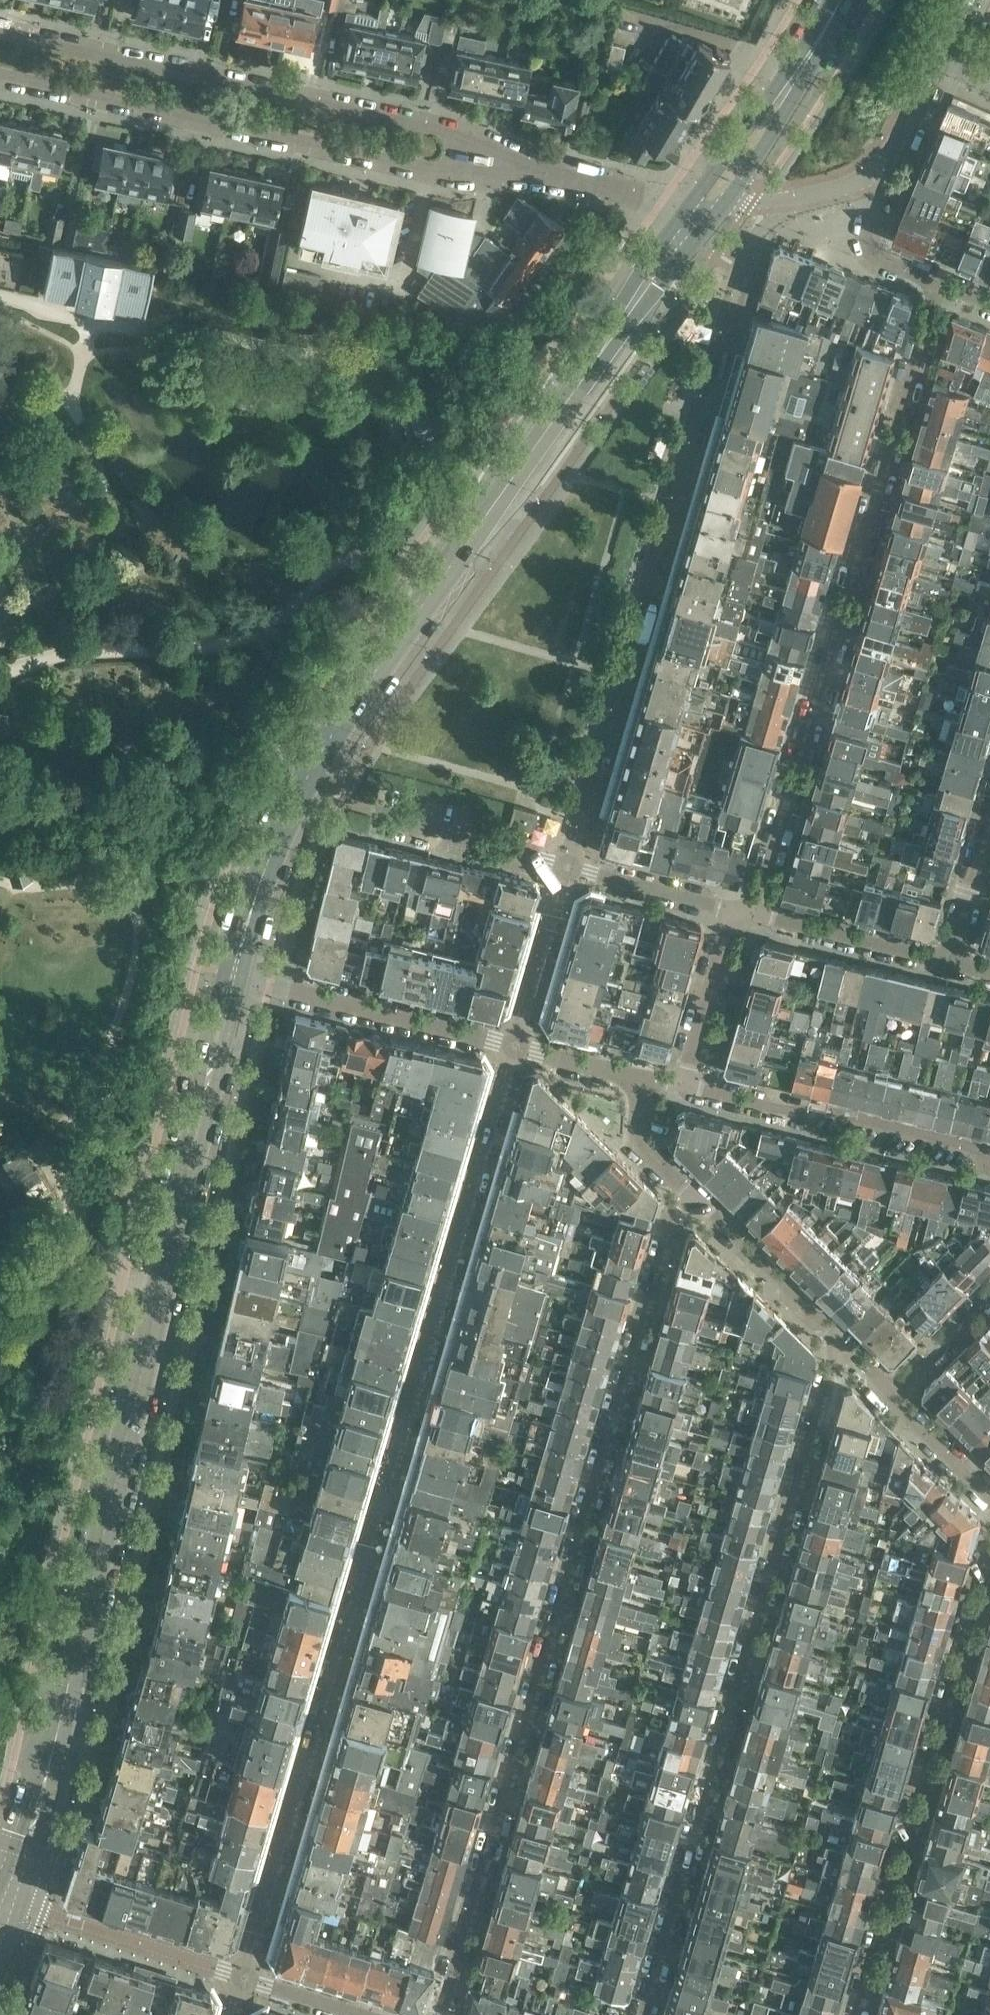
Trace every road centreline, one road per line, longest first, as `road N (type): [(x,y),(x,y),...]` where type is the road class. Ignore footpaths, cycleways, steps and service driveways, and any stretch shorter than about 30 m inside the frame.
road 1 (residential): [(242,1977),(514,1045)]
road 2 (residential): [(444,2014),(675,1219),(695,1199)]
road 3 (residential): [(567,868),(737,270),(782,199)]
road 4 (residential): [(829,1337),(642,2014)]
road 5 (residential): [(754,912),(938,284)]
road 6 (residential): [(505,166),(448,127),(0,29)]
road 7 (residential): [(0,76),(452,173),(505,166)]
road 8 (secondary): [(74,1661),(188,1168)]
road 9 (residential): [(865,2014),(989,1564)]
road 10 (secondary): [(685,210),(451,550),(443,574)]
road 11 (secondary): [(443,574),(464,558),(697,238)]
road 12 (residential): [(989,1168),(686,1087)]
road 13 (secondary): [(282,826),(343,718),(443,574)]
road 14 (residential): [(514,1045),(242,977)]
road 15 (secondary): [(20,1911),(75,1686),(74,1661)]
road 16 (secondary): [(830,0),(685,210)]
road 17 (secondary): [(722,206),(847,0)]
road 18 (secondary): [(74,1661),(0,1883)]
road 19 (residential): [(242,1977),(20,1911)]
road 20 (residential): [(950,963),(754,912)]
road 21 (secondary): [(224,972),(186,1141),(188,1168)]
road 22 (secondary): [(188,1168),(203,1145),(242,977)]
road 23 (residential): [(567,868),(378,818)]
road 24 (residential): [(873,175),(895,146),(958,0)]
road 25 (residential): [(695,1199),(829,1337)]
road 26 (residential): [(732,907),(686,1087)]
road 27 (residential): [(685,210),(505,166)]
road 28 (residential): [(514,1045),(567,868)]
road 29 (residential): [(732,907),(567,868)]
road 30 (secondary): [(282,826),(266,846),(224,972)]
road 31 (secondary): [(242,977),(282,826)]
road 32 (residential): [(938,284),(872,253),(873,175)]
road 33 (residential): [(652,1079),(638,1141),(695,1199)]
road 34 (residential): [(950,963),(989,825)]
road 35 (residential): [(652,1079),(514,1045)]
road 36 (residential): [(889,1395),(989,1295)]
road 37 (residential): [(889,1395),(989,1493)]
road 38 (residential): [(357,2014),(242,1977)]

